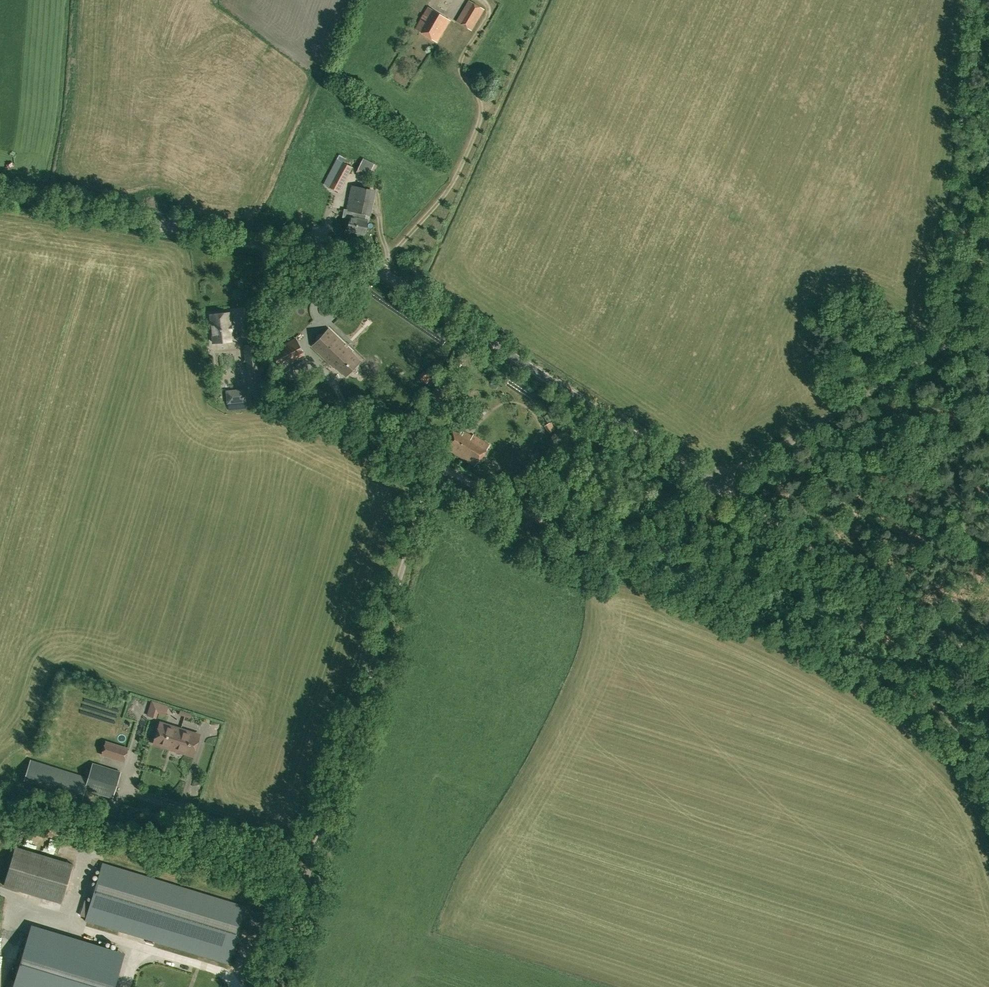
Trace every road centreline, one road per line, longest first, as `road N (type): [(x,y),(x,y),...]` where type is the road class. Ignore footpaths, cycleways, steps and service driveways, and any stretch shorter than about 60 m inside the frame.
road 1 (track): [(273,986),(432,466),(601,556),(716,489)]
road 2 (unclassified): [(716,489),(381,271),(0,194)]
road 3 (track): [(988,664),(716,489)]
road 4 (unclassified): [(716,489),(988,317)]

